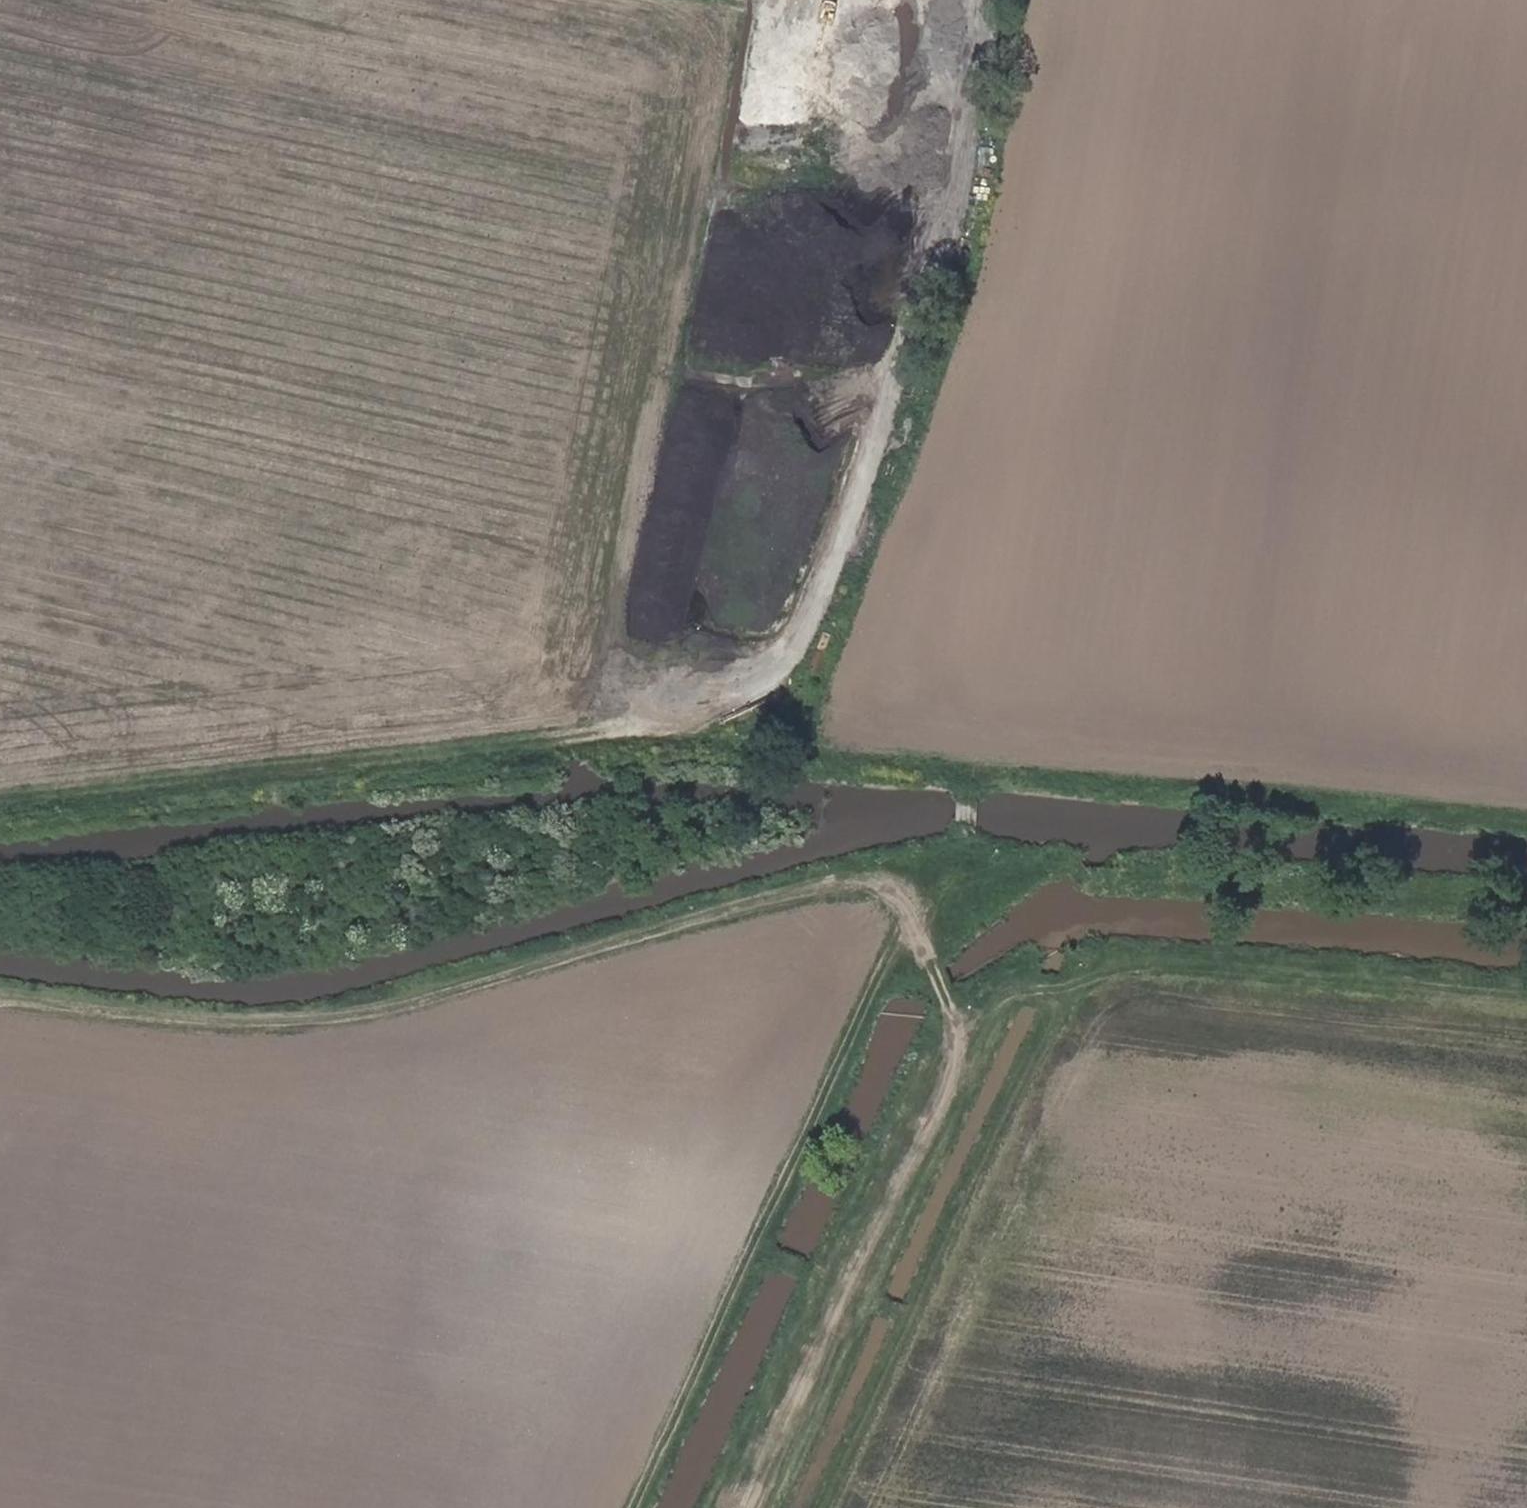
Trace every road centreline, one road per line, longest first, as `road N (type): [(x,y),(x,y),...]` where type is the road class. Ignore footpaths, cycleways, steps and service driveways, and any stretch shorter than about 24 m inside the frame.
road 1 (track): [(0,994),(268,1019),(444,992),(762,892),(831,883),(893,902),(936,957),(960,1068),(928,1162),(766,1507)]
road 2 (track): [(959,1062),(1010,987),(1044,988),(1130,967),(1199,963),(1526,996)]

